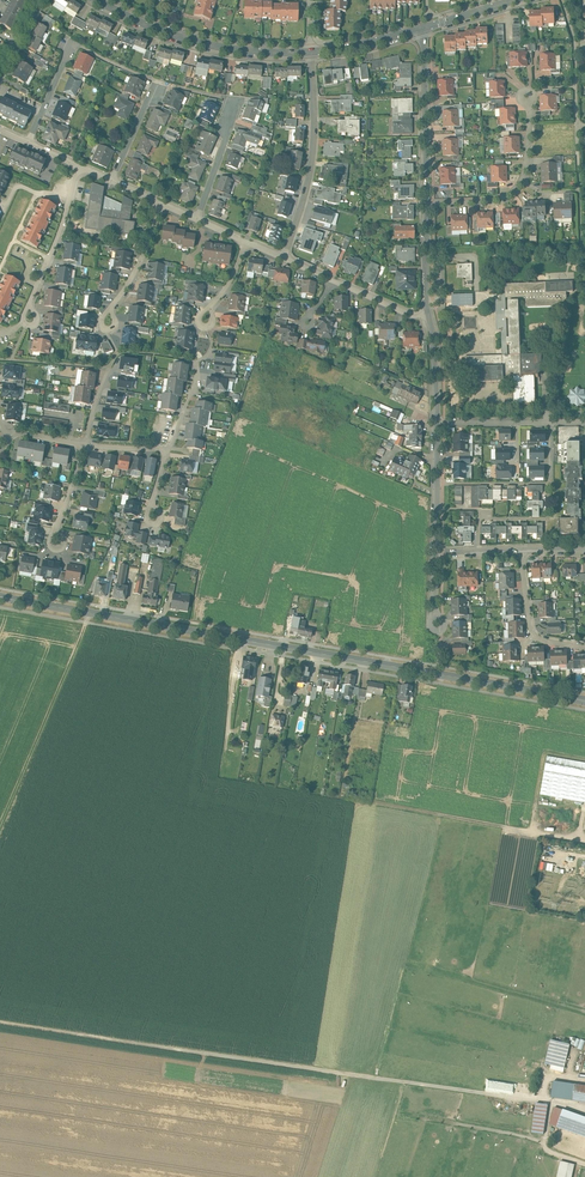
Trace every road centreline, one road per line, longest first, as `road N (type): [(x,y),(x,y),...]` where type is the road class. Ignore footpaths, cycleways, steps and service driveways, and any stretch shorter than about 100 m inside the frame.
road 1 (tertiary): [(0,595),(584,698)]
road 2 (track): [(0,1019),(544,1099)]
road 3 (track): [(90,610),(0,828)]
road 4 (tertiary): [(310,51),(214,47),(100,0)]
road 5 (residential): [(283,256),(303,204),(314,136),(310,51)]
road 6 (residential): [(427,204),(518,190),(528,159),(529,105)]
road 7 (residential): [(425,29),(427,204)]
road 8 (residential): [(80,165),(26,329)]
road 9 (residential): [(437,424),(584,422)]
road 10 (track): [(221,778),(240,637)]
road 11 (residential): [(522,547),(536,633),(584,645)]
road 12 (residential): [(163,203),(142,262),(105,325)]
road 13 (residential): [(197,219),(242,99)]
road 14 (residential): [(437,424),(437,550)]

